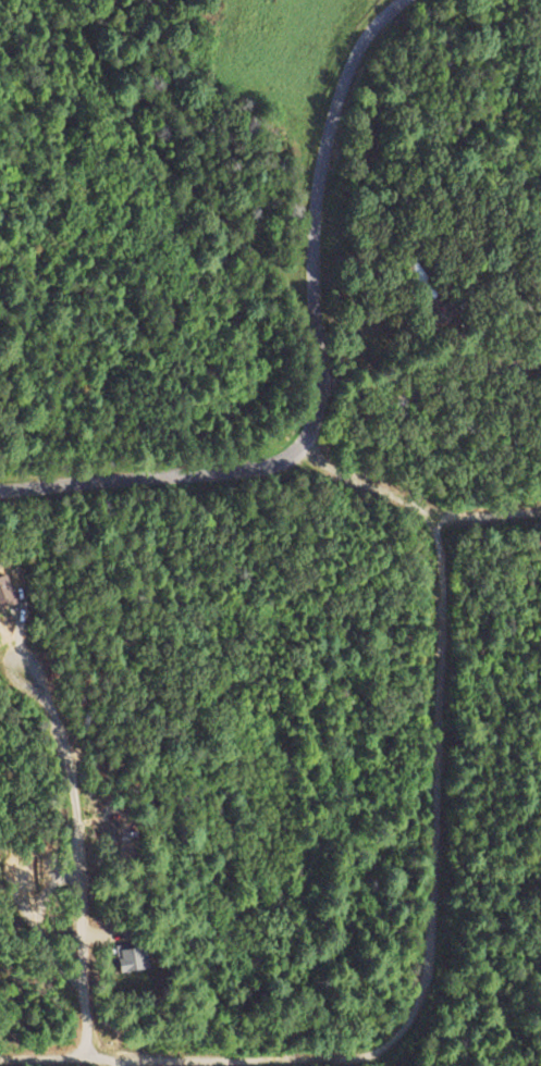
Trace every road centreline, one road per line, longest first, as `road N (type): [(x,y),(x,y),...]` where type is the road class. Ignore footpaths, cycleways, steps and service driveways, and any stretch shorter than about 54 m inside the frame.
road 1 (residential): [(297,446),(419,508),(435,546),(419,988),(385,1040),(359,1055),(0,1058)]
road 2 (residential): [(0,483),(255,462),(309,438),(322,385),(309,295),(313,181),(355,47),(384,0)]
road 3 (residential): [(16,665),(49,705),(63,743),(84,905),(82,1058)]

